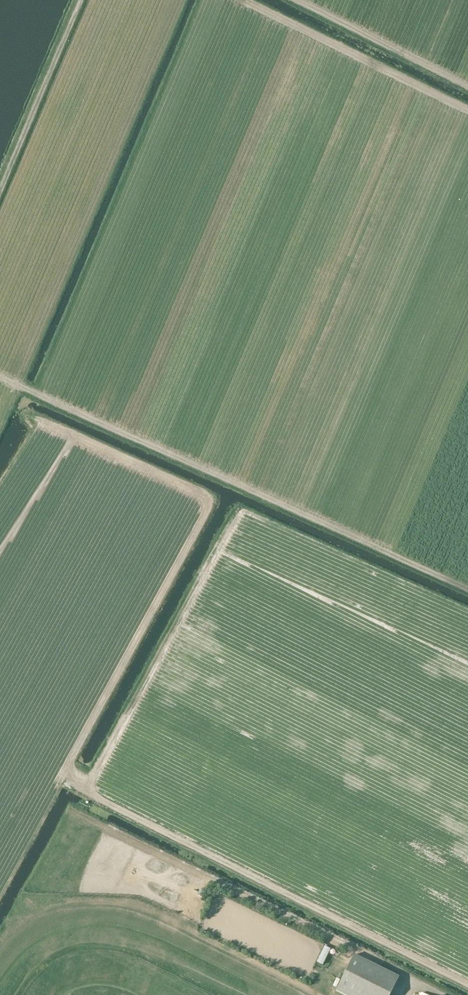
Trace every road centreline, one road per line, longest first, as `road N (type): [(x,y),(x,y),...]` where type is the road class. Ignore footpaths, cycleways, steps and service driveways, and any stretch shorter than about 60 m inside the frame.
road 1 (track): [(0,188),(81,0)]

